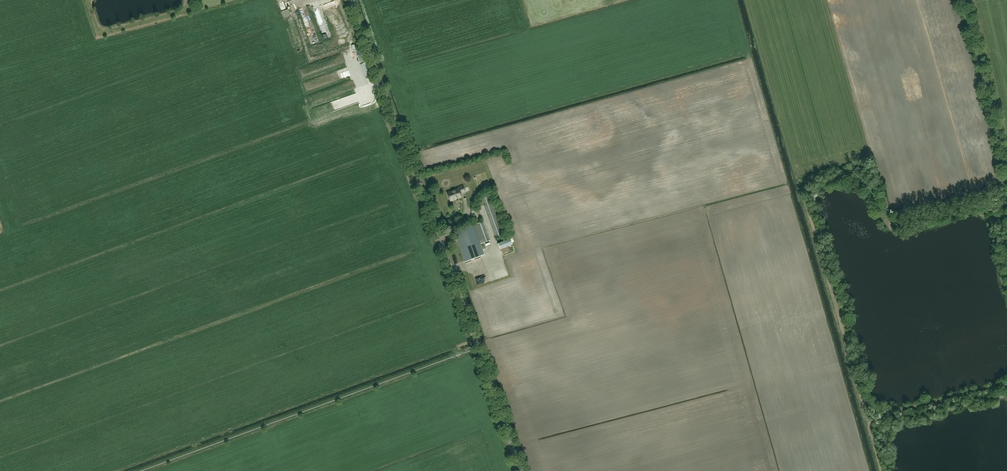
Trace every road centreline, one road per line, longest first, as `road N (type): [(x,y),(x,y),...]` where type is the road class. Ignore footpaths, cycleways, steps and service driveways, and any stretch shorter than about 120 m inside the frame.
road 1 (unclassified): [(521,470),(353,0)]
road 2 (unclassified): [(1006,172),(962,0)]

